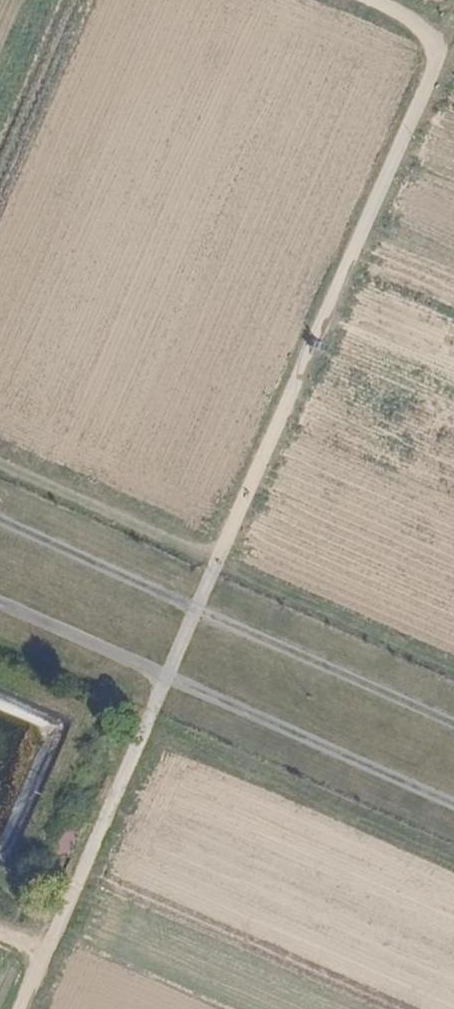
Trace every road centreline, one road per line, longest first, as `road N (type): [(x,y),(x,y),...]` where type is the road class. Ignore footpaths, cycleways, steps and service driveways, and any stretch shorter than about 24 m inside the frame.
road 1 (track): [(0,938),(39,956),(453,23)]
road 2 (track): [(0,603),(453,803)]
road 3 (track): [(453,723),(0,523)]
road 4 (track): [(0,451),(226,550)]

